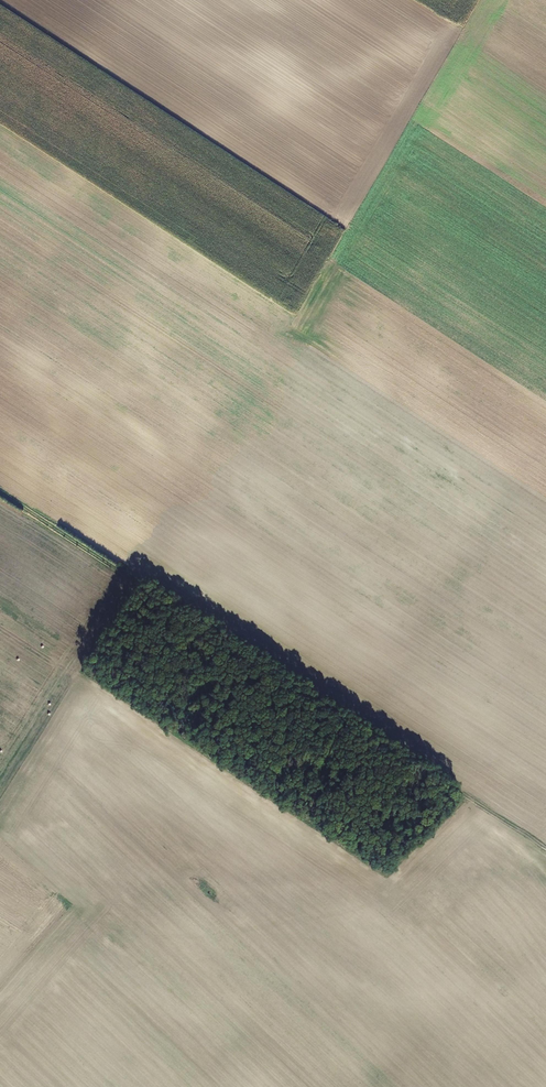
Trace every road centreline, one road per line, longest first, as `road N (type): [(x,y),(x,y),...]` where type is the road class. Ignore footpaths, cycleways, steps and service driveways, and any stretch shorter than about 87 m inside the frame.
road 1 (track): [(153,591),(545,848)]
road 2 (track): [(153,591),(0,492)]

